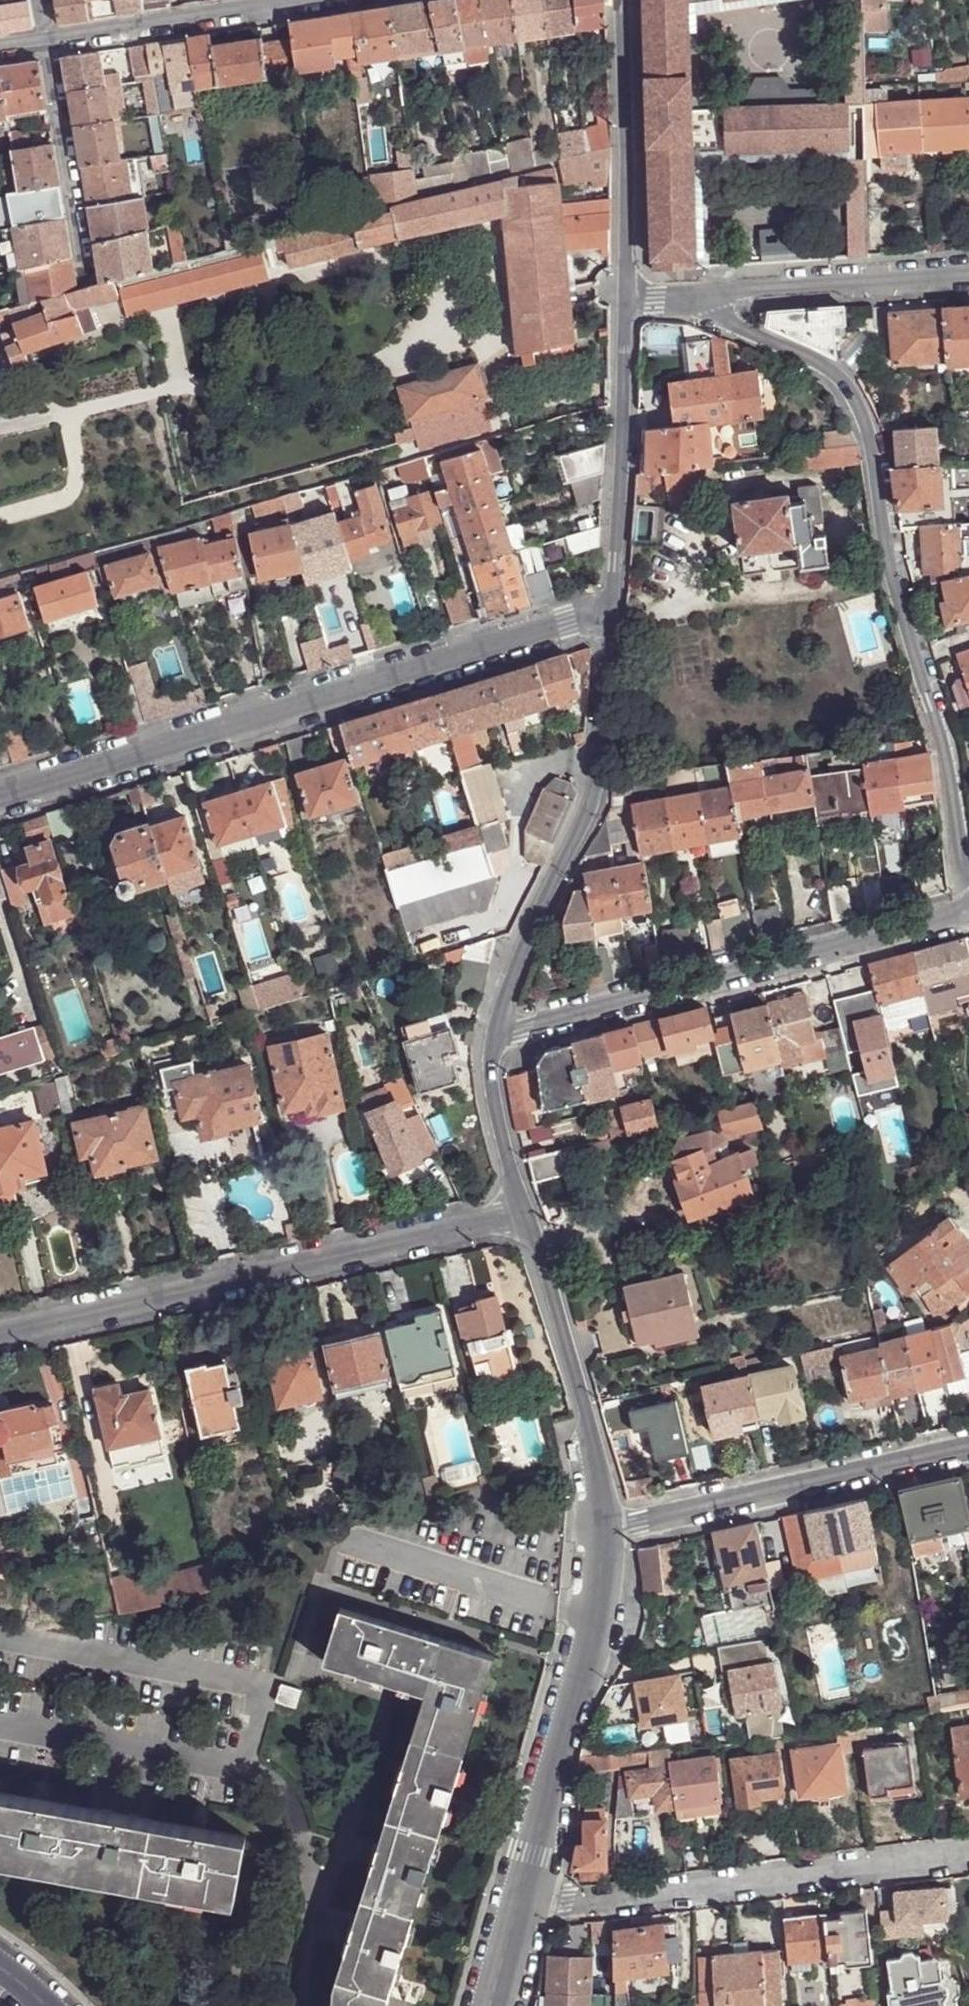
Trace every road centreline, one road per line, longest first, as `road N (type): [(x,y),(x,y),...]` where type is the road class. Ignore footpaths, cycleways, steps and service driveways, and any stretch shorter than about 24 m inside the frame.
road 1 (residential): [(697,297),(729,322),(833,372),(853,400),(939,734),(968,910)]
road 2 (residential): [(612,602),(0,794)]
road 3 (residential): [(527,1216),(0,1335)]
road 4 (residential): [(492,1042),(968,910)]
road 5 (tertiary): [(492,1042),(504,989),(586,806),(598,761),(612,602)]
road 6 (residential): [(518,1913),(968,1854)]
road 7 (tertiary): [(518,1913),(591,1646),(604,1529)]
road 8 (residential): [(604,1529),(968,1449)]
road 9 (tertiary): [(604,1529),(590,1426),(527,1216)]
road 10 (tertiary): [(612,602),(625,299)]
road 11 (tertiary): [(625,299),(620,0)]
road 12 (residential): [(334,0),(45,42)]
road 13 (residential): [(697,297),(968,277)]
road 14 (unclassified): [(184,339),(187,406),(0,444)]
road 15 (residential): [(87,285),(45,42)]
road 16 (tertiary): [(527,1216),(491,1088),(492,1042)]

